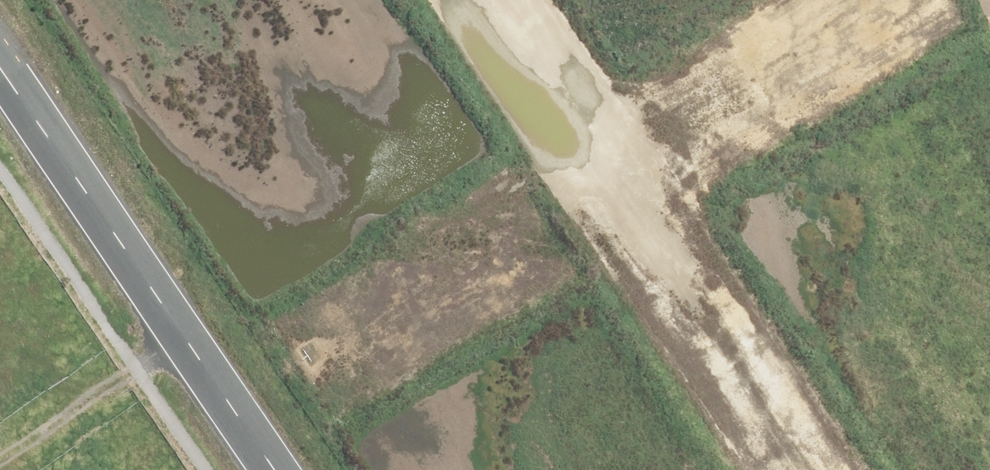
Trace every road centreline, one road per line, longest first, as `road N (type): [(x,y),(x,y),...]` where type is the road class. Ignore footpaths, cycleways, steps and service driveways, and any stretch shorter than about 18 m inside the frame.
road 1 (unknown): [(248,428),(920,0)]
road 2 (unknown): [(461,0),(771,469)]
road 3 (tertiary): [(0,64),(276,469)]

